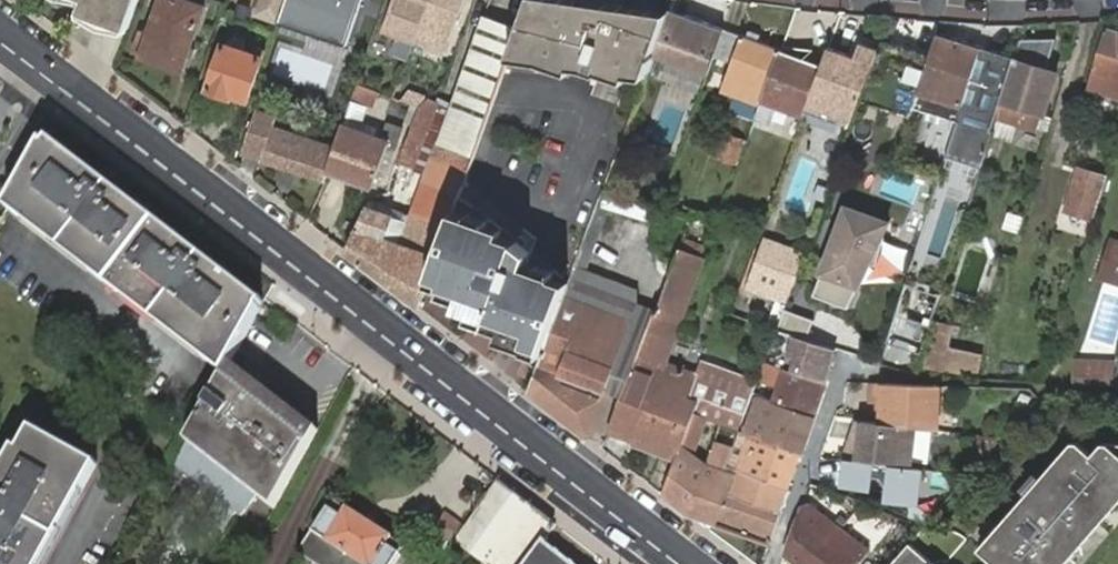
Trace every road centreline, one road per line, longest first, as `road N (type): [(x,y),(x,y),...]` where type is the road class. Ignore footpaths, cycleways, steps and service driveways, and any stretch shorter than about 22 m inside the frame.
road 1 (secondary): [(691,563),(0,33)]
road 2 (residential): [(844,360),(772,563)]

